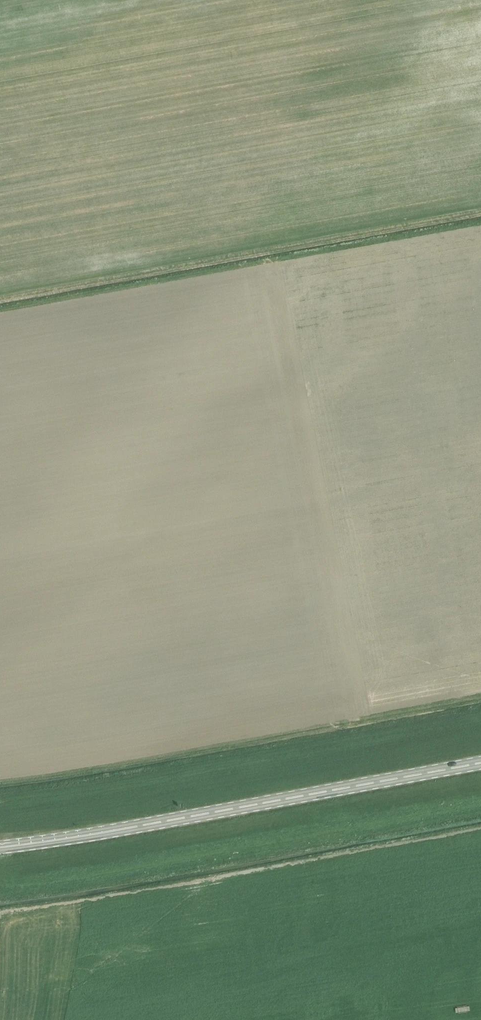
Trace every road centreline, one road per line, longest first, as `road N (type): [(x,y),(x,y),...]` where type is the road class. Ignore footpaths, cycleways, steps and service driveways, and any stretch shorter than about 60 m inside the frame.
road 1 (secondary): [(0,847),(480,762)]

